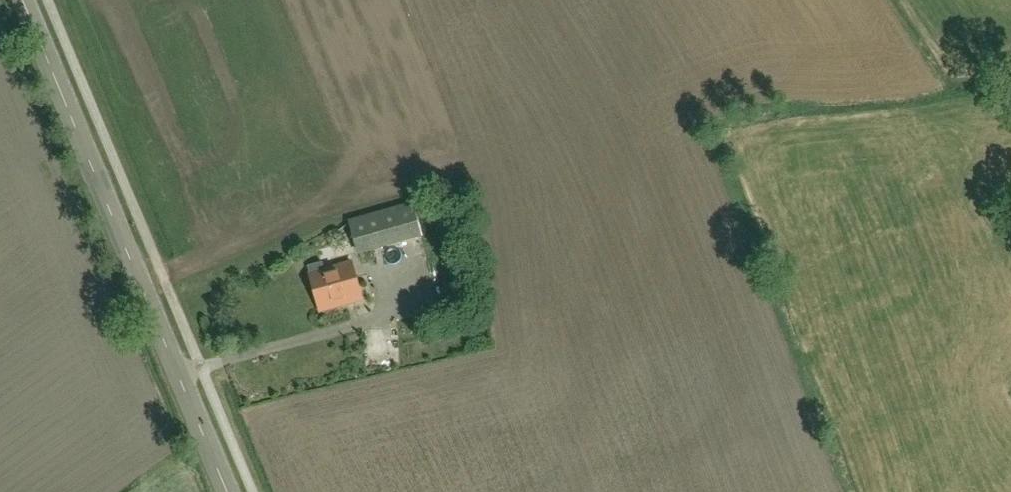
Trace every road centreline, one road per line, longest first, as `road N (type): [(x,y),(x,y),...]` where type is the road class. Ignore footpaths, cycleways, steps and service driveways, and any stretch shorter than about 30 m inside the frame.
road 1 (tertiary): [(24,0),(228,491)]

